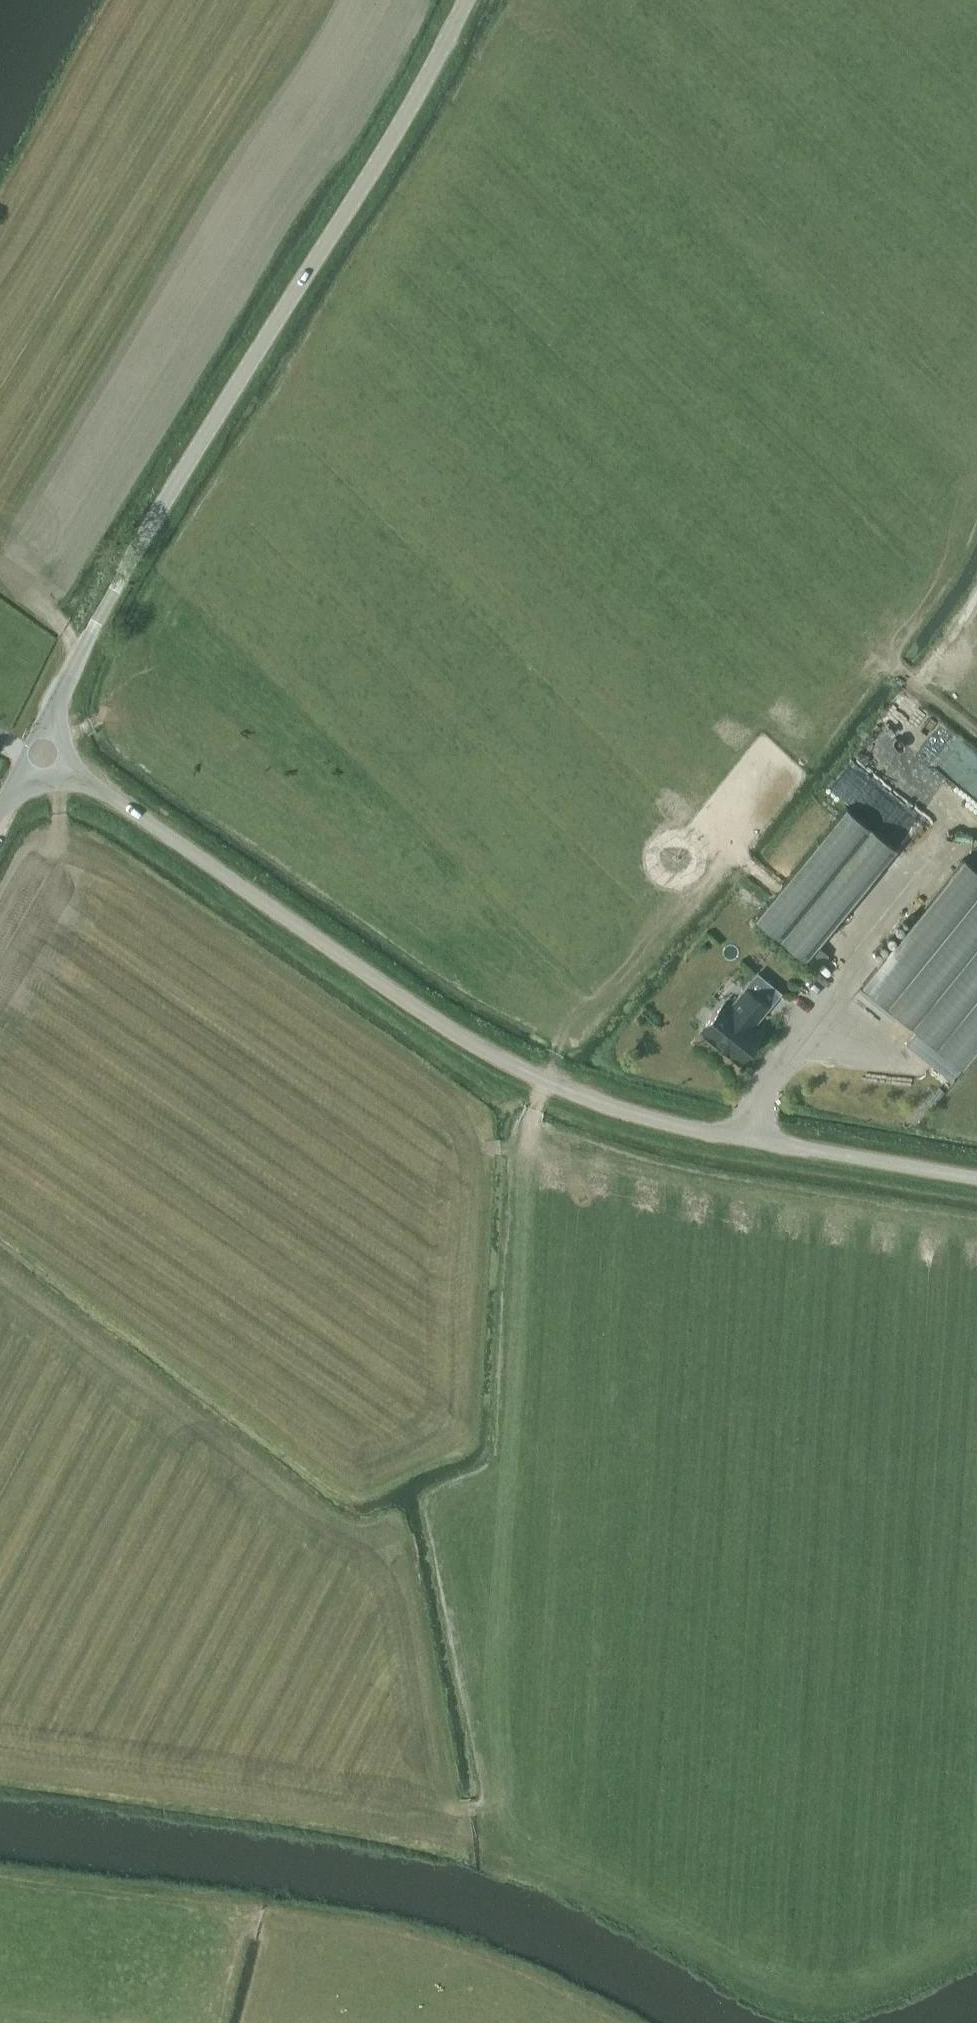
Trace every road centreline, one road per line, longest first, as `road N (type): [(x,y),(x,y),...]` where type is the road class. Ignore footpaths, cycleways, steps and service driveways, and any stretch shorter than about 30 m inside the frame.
road 1 (unclassified): [(976,1176),(620,1109),(535,1077),(447,1026),(35,747)]
road 2 (tertiary): [(35,747),(102,607),(388,154),(471,0)]

